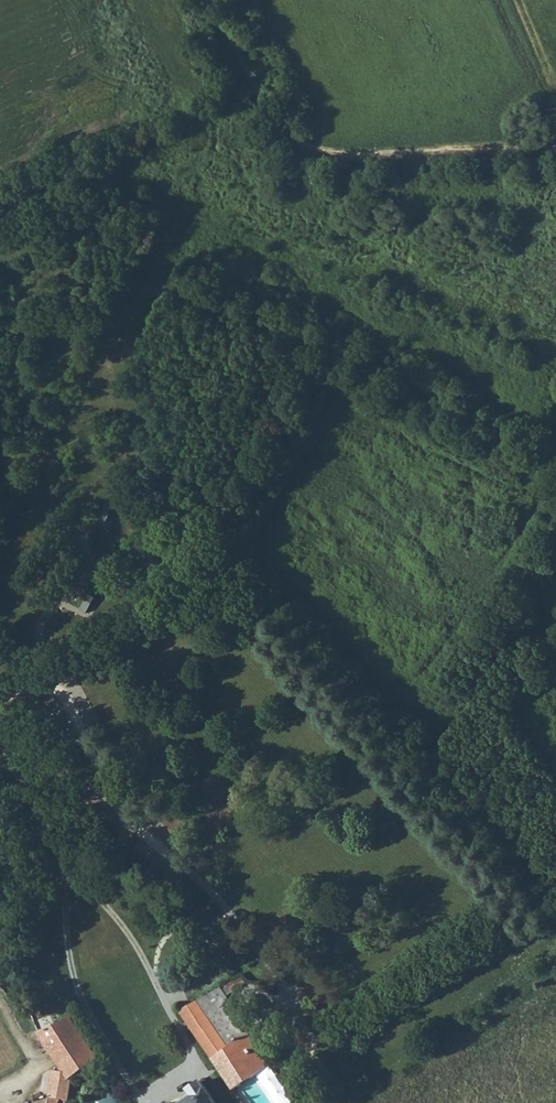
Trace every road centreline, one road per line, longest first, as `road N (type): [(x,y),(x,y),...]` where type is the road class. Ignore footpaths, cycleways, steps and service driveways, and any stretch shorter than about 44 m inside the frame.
road 1 (residential): [(0,696),(42,685),(66,700),(94,771),(124,812),(222,906),(298,1006)]
road 2 (track): [(211,0),(272,122),(295,141),(331,155),(555,144)]
road 3 (residential): [(60,864),(0,738)]
road 4 (track): [(555,121),(497,0)]

